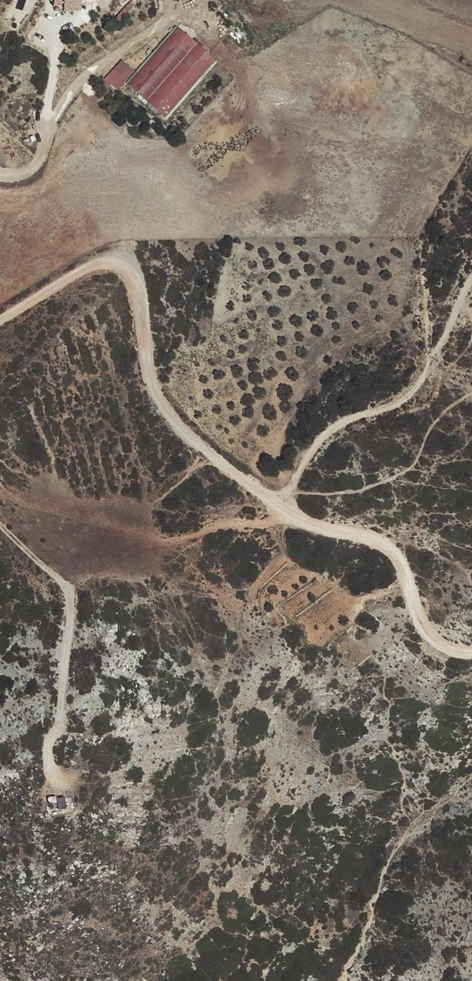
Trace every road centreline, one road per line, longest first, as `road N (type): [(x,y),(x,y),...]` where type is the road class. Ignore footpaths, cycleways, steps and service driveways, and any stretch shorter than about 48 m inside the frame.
road 1 (track): [(471,649),(444,646),(419,618),(389,548),(284,512),(167,413),(151,377),(133,275),(97,265),(0,322)]
road 2 (track): [(284,512),(308,457),(333,430),(390,408),(422,377),(471,278)]
road 3 (track): [(0,520),(73,594),(53,771)]

